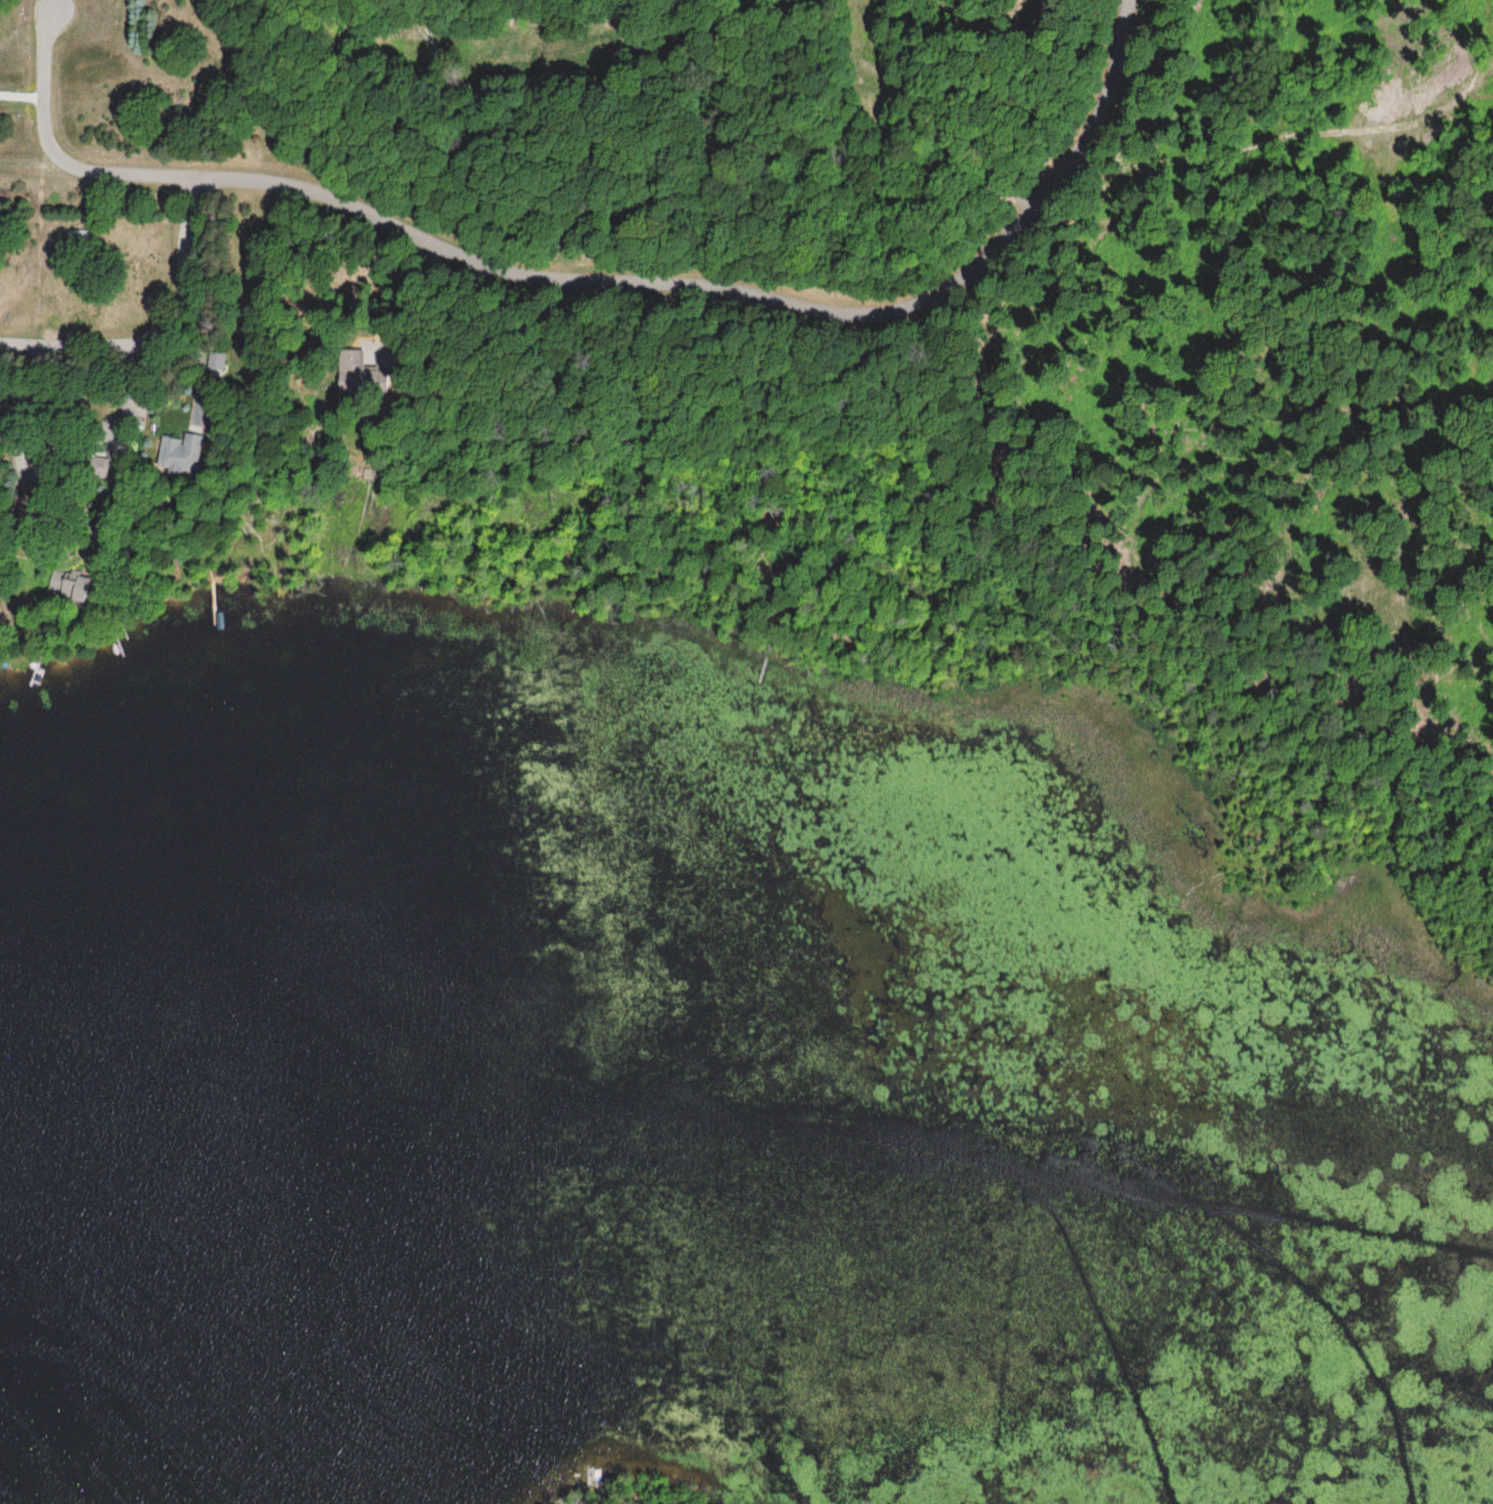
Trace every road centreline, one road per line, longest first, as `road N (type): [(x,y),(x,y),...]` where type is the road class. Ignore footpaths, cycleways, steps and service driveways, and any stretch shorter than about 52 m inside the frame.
road 1 (residential): [(1133,0),(1124,67),(1065,186),(953,291),(877,312),(695,282),(548,276),(452,249),(297,185),(77,166),(52,147),(45,118),(51,17)]

